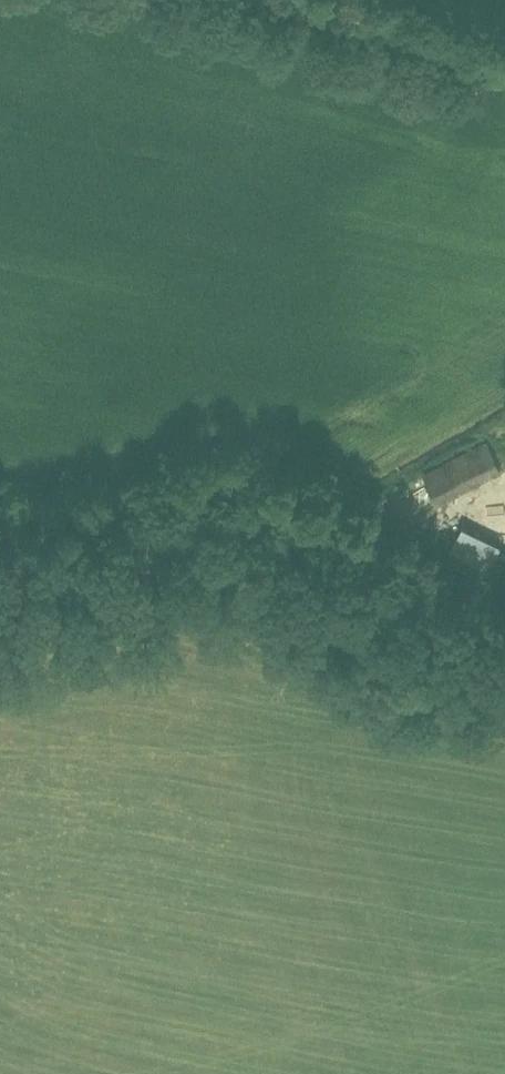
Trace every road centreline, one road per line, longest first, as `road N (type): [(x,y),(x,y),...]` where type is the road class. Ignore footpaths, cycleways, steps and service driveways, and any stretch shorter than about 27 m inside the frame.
road 1 (unclassified): [(504,61),(292,0)]

